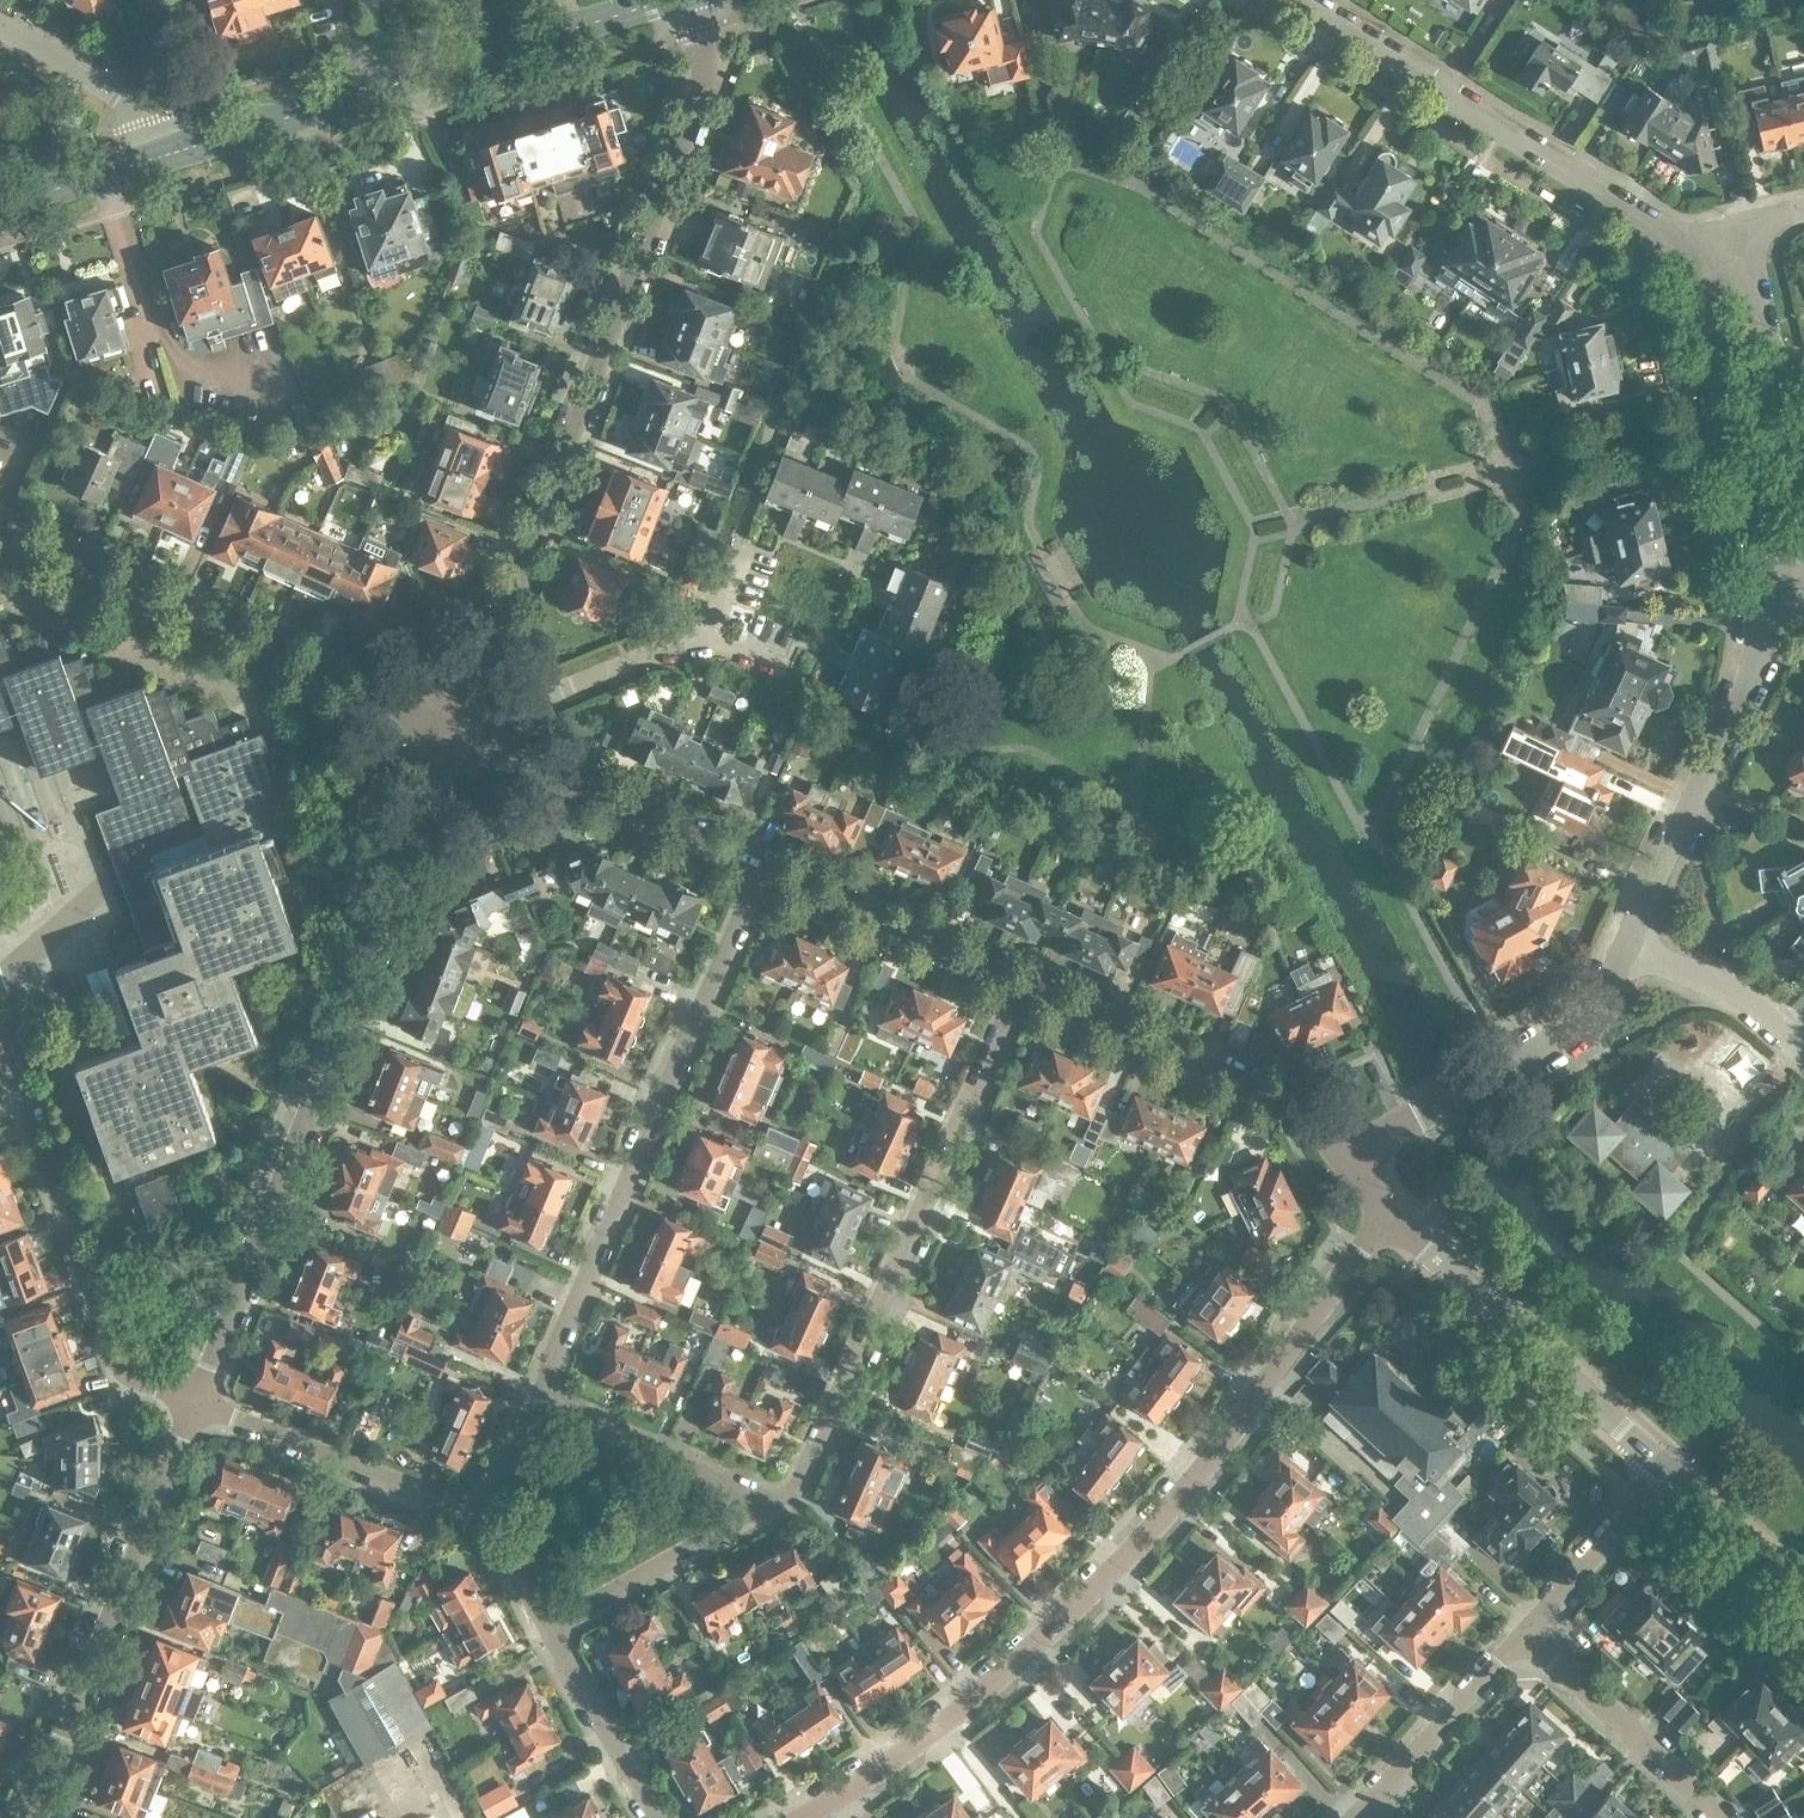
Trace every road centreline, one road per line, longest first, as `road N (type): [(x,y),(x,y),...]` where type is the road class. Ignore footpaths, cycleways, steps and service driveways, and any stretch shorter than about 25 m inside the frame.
road 1 (residential): [(796,1817),(933,1731),(1156,1528),(1387,1217)]
road 2 (residential): [(459,733),(703,93),(696,0)]
road 3 (residential): [(196,1405),(459,733)]
road 4 (residential): [(772,1502),(808,1473),(1024,986)]
road 5 (residential): [(537,1401),(766,870)]
road 6 (tertiary): [(167,156),(669,0)]
road 7 (residential): [(459,733),(0,519)]
road 8 (residential): [(1682,240),(1307,0)]
road 9 (residential): [(33,1817),(196,1405)]
road 10 (residential): [(196,1405),(124,1373),(0,1032)]
road 11 (residential): [(1682,240),(1717,417),(1772,608)]
road 12 (tertiary): [(1668,1467),(1387,1217)]
road 13 (residential): [(1352,1158),(1264,1090),(1024,986)]
road 14 (residential): [(1631,949),(1772,608)]
road 15 (residential): [(459,733),(703,632),(736,536)]
road 16 (residential): [(1352,1158),(1408,1118),(1584,1025),(1631,949)]
road 17 (residential): [(766,870),(459,733)]
road 18 (residential): [(489,1516),(196,1405)]
road 19 (residential): [(1024,986),(766,870)]
road 20 (residential): [(1803,498),(1737,226)]
road 21 (residential): [(1716,1817),(1527,1637)]
road 22 (residential): [(772,1502),(537,1401)]
road 23 (residential): [(552,1629),(772,1502)]
road 24 (residential): [(1527,1637),(1372,1801)]
road 25 (residential): [(167,156),(157,118),(0,23)]
road 26 (residential): [(1668,1467),(1527,1637)]
road 27 (residential): [(655,1817),(552,1629)]
road 28 (residential): [(1802,1045),(1745,997),(1631,949)]
road 29 (tertiary): [(1803,1591),(1668,1467)]
road 30 (tertiary): [(0,207),(167,156)]
road 31 (residential): [(552,1629),(489,1516)]
road 32 (residential): [(537,1401),(489,1516)]

